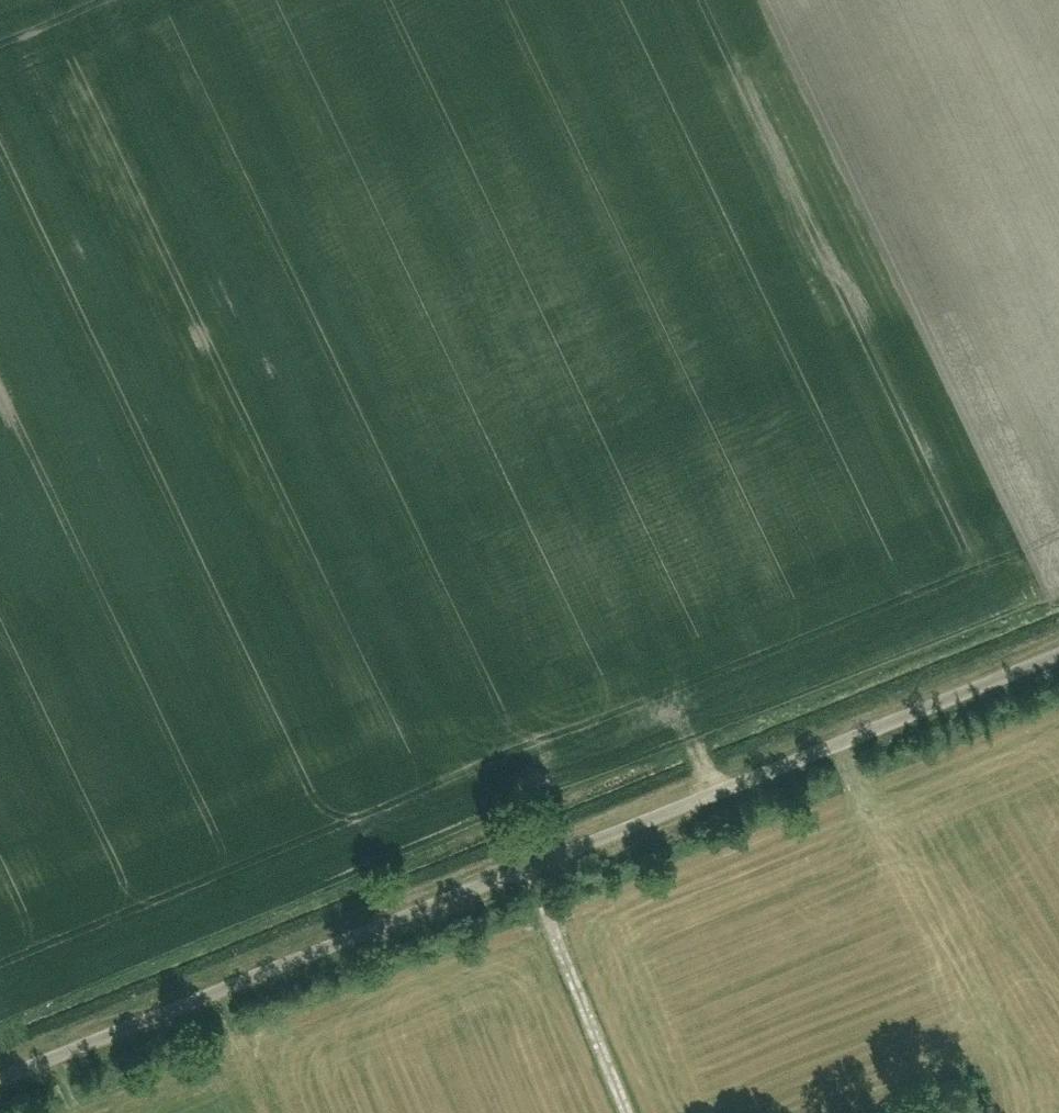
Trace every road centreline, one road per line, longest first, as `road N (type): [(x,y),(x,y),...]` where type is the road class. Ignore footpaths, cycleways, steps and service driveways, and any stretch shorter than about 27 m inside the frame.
road 1 (residential): [(1058,644),(0,1070)]
road 2 (track): [(515,863),(628,1112)]

